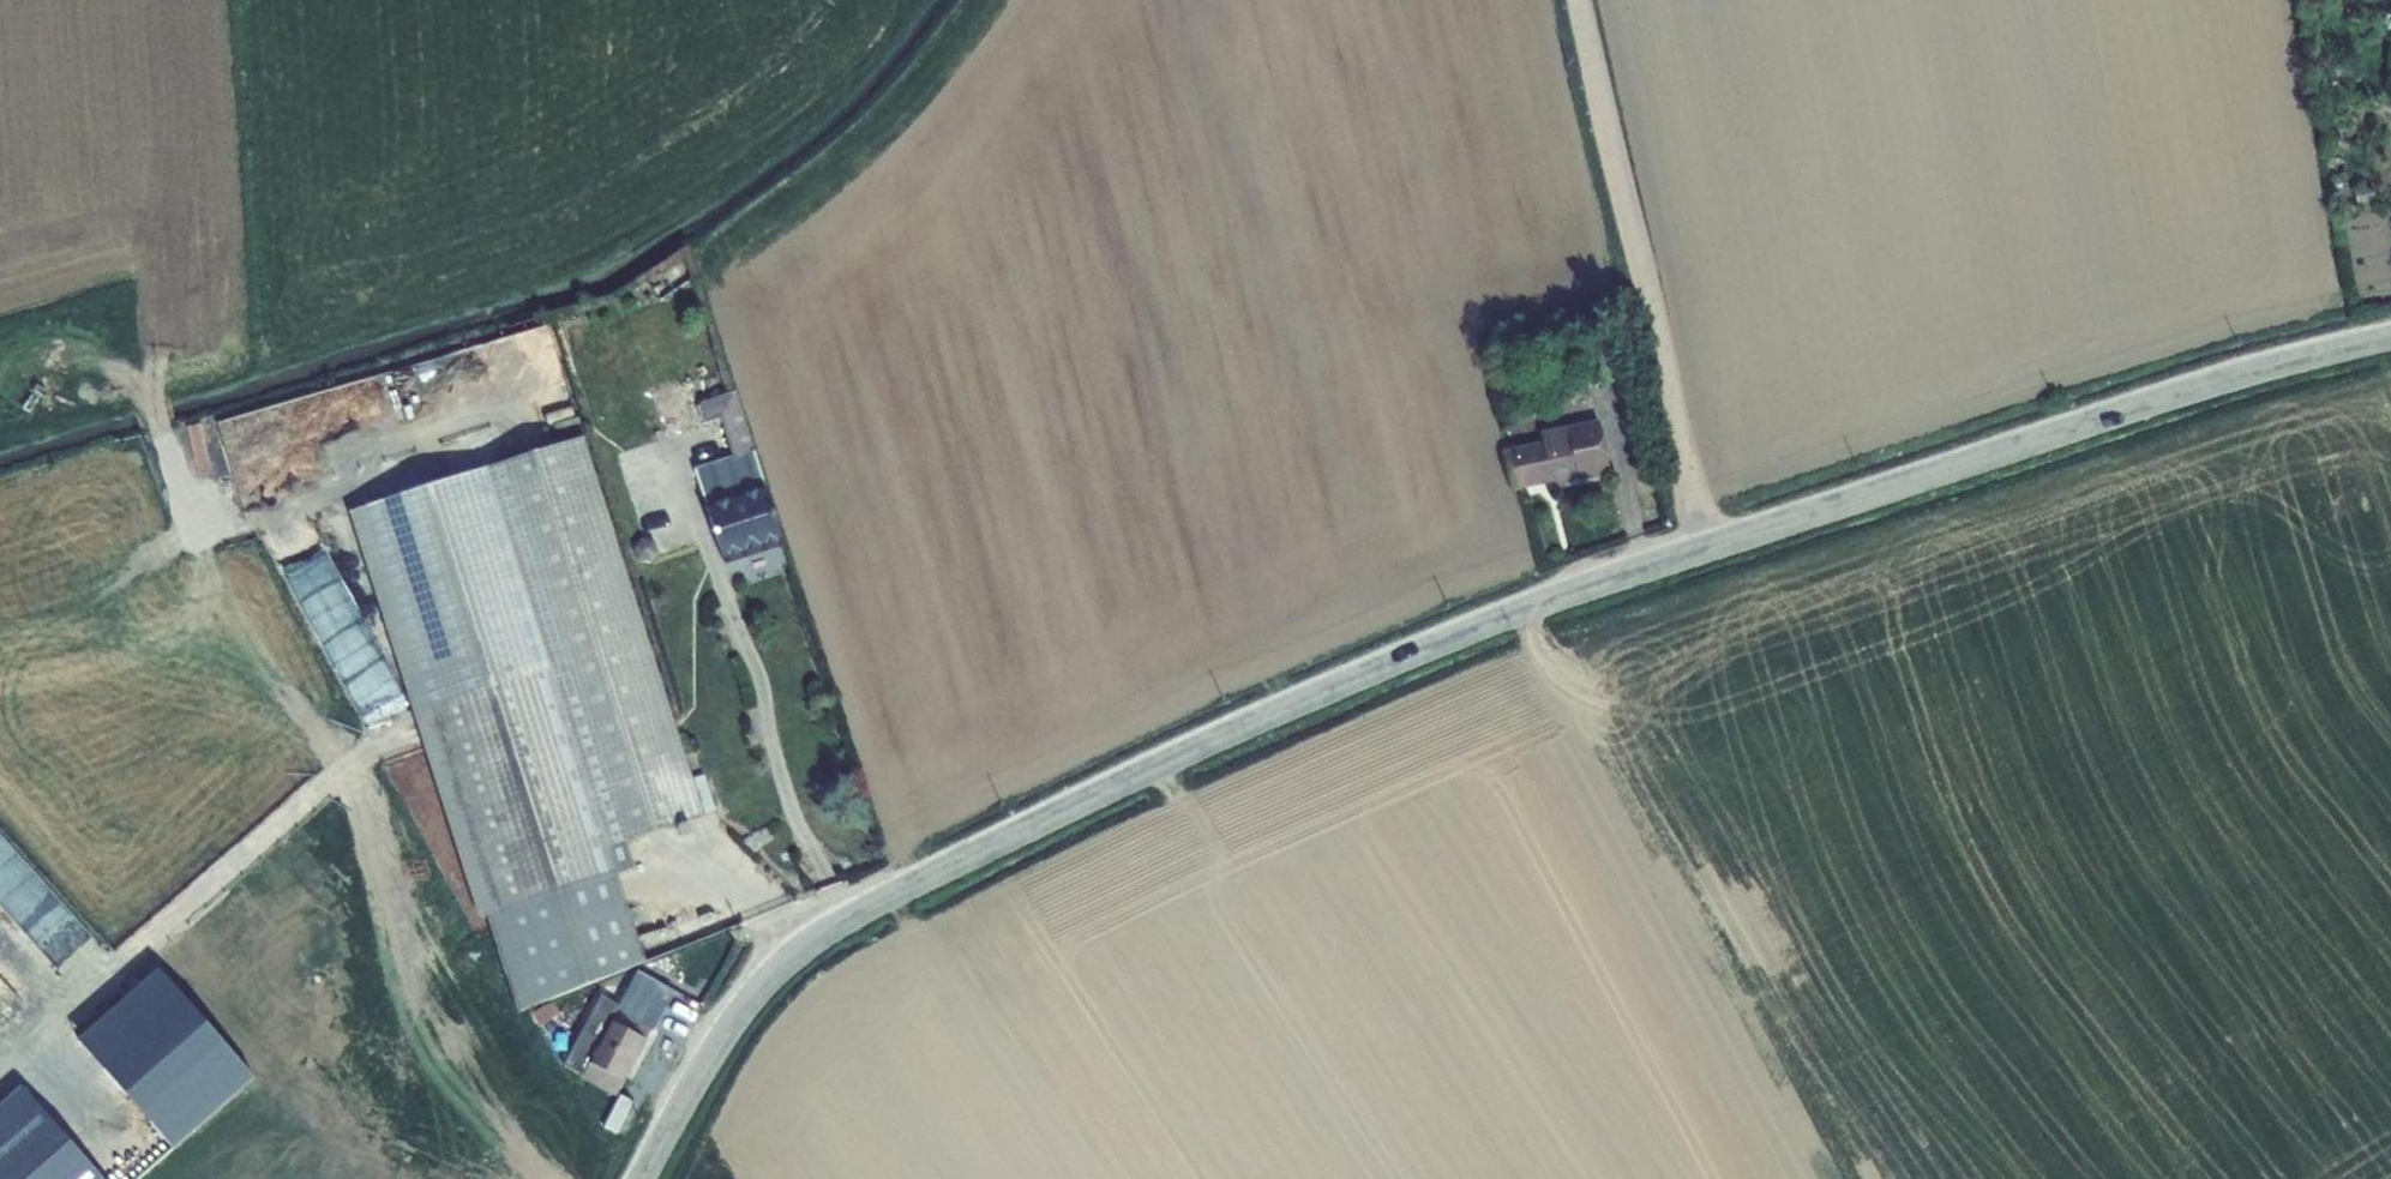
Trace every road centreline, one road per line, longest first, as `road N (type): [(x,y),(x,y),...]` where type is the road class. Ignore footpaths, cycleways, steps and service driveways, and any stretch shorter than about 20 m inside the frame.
road 1 (unclassified): [(2390,337),(2240,373),(1544,602),(1129,776),(881,899),(786,960),(726,1033),(642,1178)]

